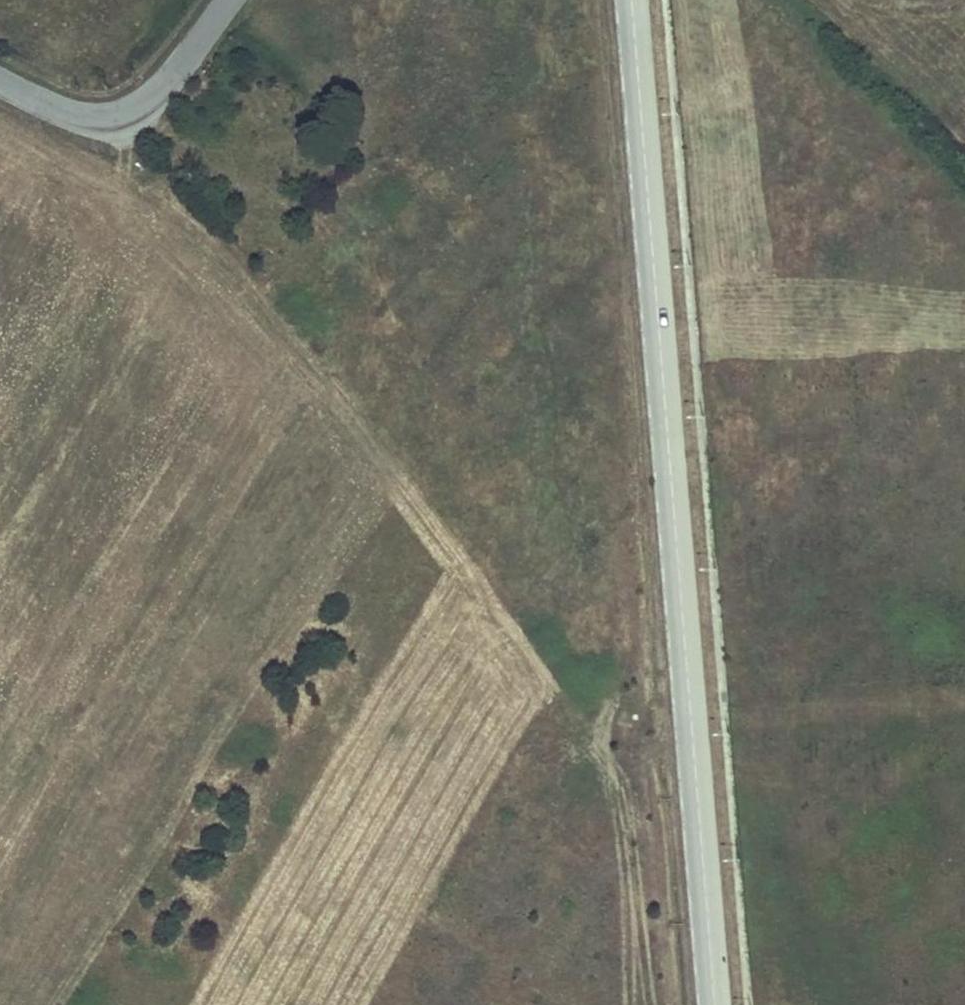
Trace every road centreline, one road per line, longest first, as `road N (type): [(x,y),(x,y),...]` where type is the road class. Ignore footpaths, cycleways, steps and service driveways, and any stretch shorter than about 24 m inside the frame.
road 1 (unclassified): [(633,0),(721,1004)]
road 2 (unclassified): [(231,0),(178,69),(134,104),(78,114),(0,81)]

